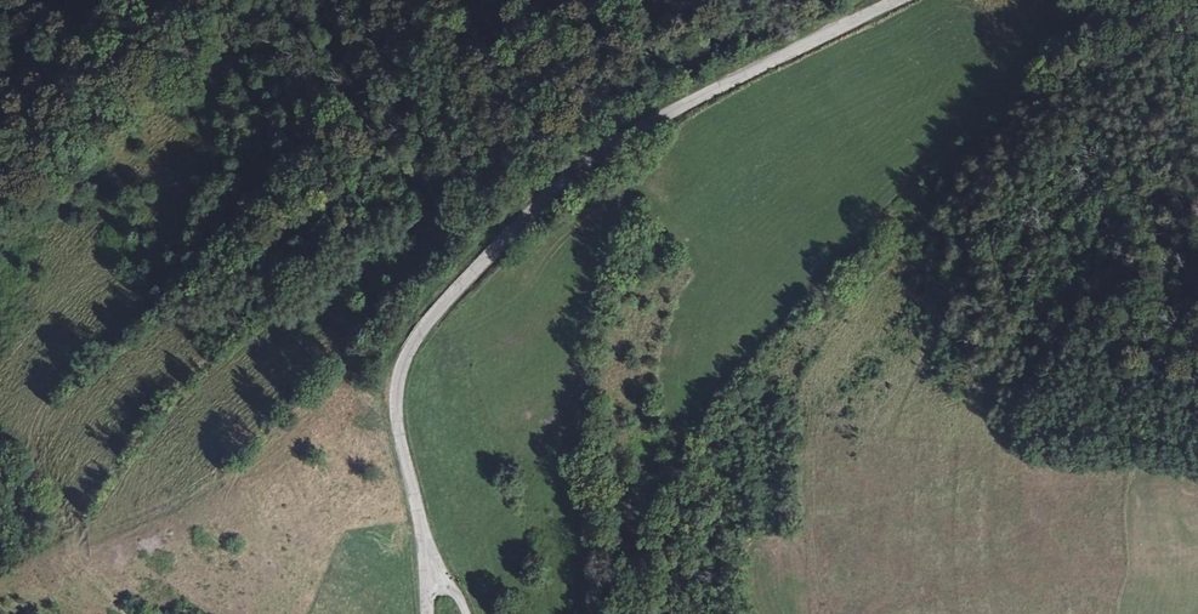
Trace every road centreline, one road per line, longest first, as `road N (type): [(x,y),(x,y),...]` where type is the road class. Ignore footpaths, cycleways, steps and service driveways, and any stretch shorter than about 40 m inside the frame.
road 1 (tertiary): [(426,576),(394,389),(406,350),(443,303),(596,157),(699,92),(893,0)]

